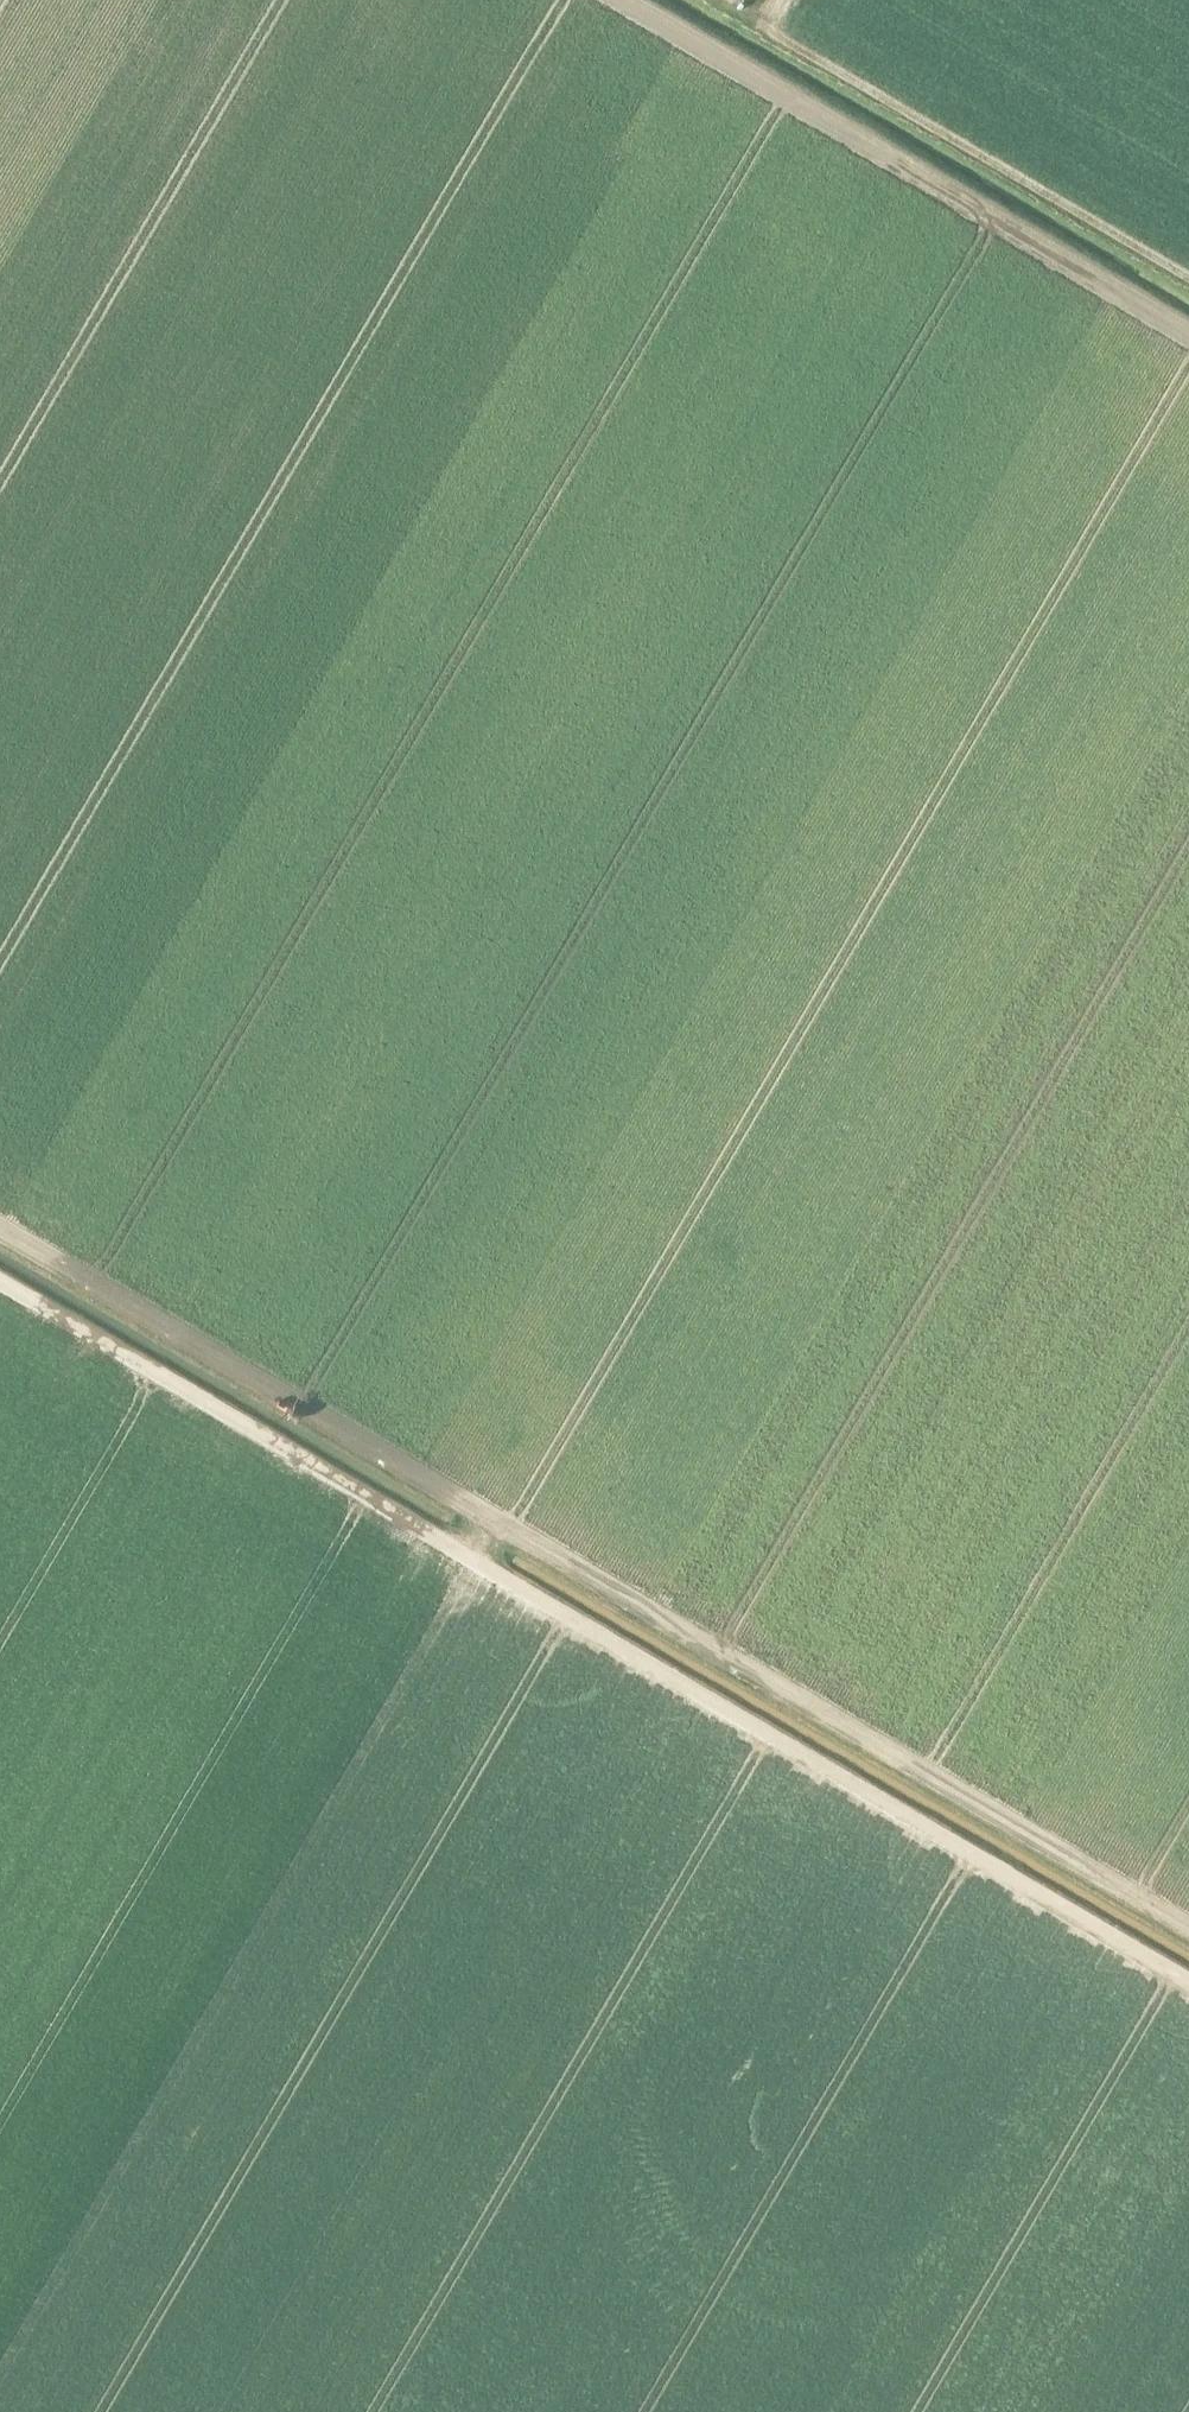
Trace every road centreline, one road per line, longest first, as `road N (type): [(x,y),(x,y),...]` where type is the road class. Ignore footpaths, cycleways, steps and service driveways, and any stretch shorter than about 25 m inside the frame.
road 1 (track): [(1188,303),(736,36),(757,0)]

